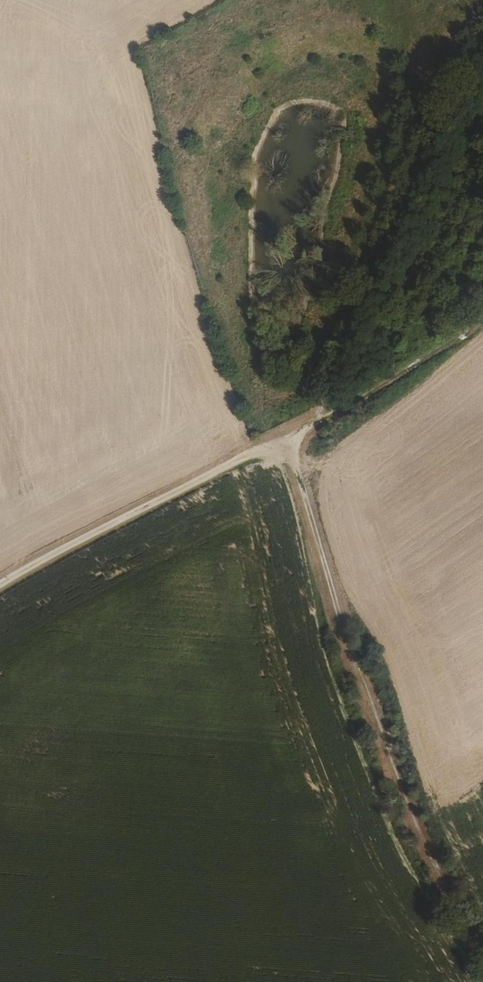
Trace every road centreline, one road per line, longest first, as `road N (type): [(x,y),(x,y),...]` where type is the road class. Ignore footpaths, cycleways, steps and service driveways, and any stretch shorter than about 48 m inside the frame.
road 1 (track): [(290,440),(404,788),(482,946)]
road 2 (track): [(316,427),(482,31)]
road 3 (track): [(0,585),(290,440)]
road 4 (track): [(290,440),(482,310)]

